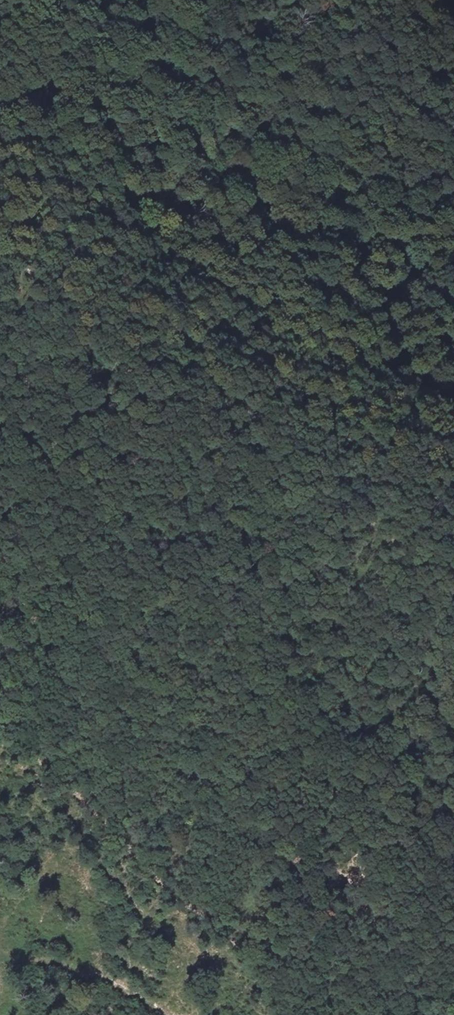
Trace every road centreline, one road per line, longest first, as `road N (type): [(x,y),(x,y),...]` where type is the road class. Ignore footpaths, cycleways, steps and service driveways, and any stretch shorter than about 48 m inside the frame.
road 1 (track): [(171,1014),(119,982),(0,955)]

